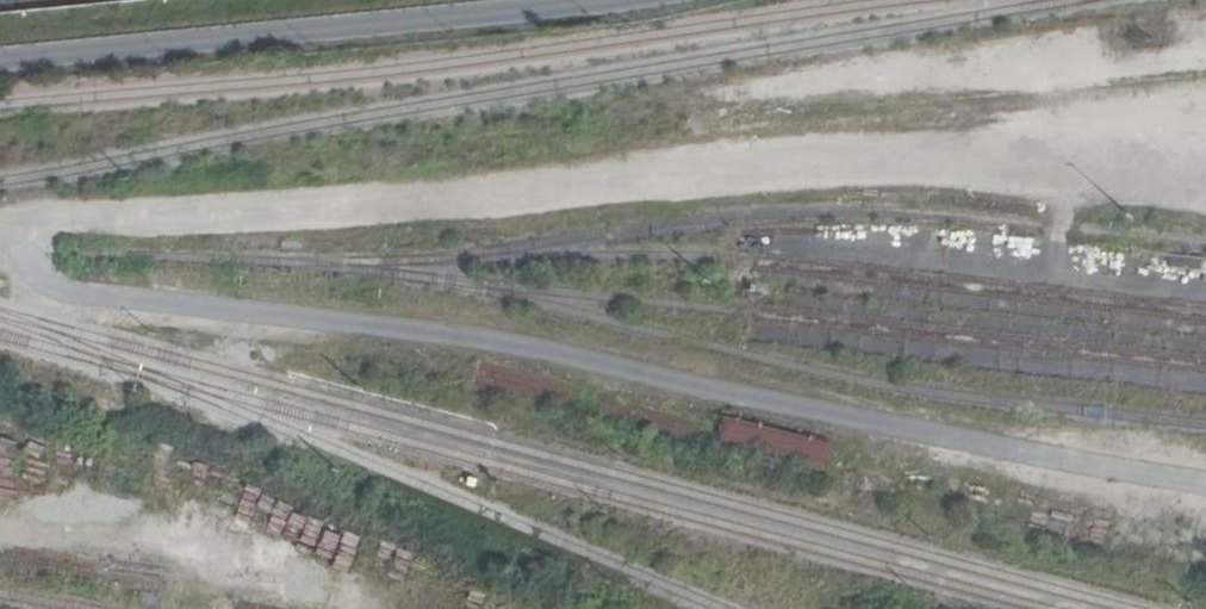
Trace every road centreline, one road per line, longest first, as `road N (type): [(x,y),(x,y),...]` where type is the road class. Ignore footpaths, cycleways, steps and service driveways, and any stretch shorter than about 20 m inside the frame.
road 1 (primary): [(0,60),(612,0)]

